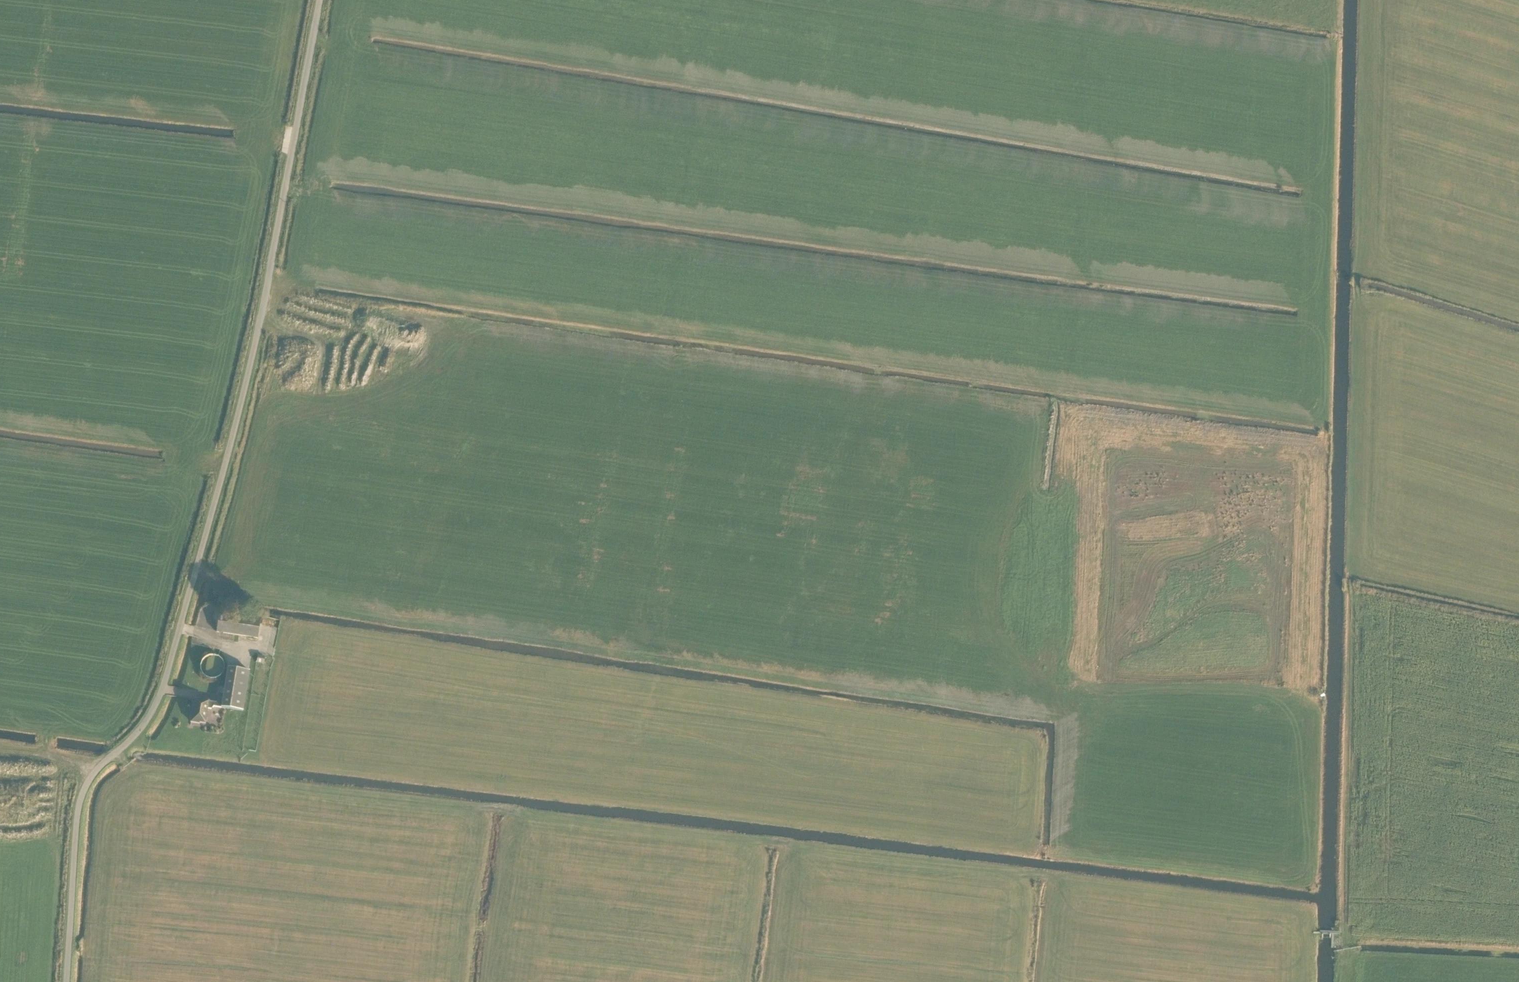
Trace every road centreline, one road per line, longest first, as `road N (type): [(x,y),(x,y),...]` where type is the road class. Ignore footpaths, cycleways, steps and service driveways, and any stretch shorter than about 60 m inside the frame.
road 1 (unclassified): [(66,981),(79,804),(98,768),(139,730),(165,681),(254,348),(319,0)]

